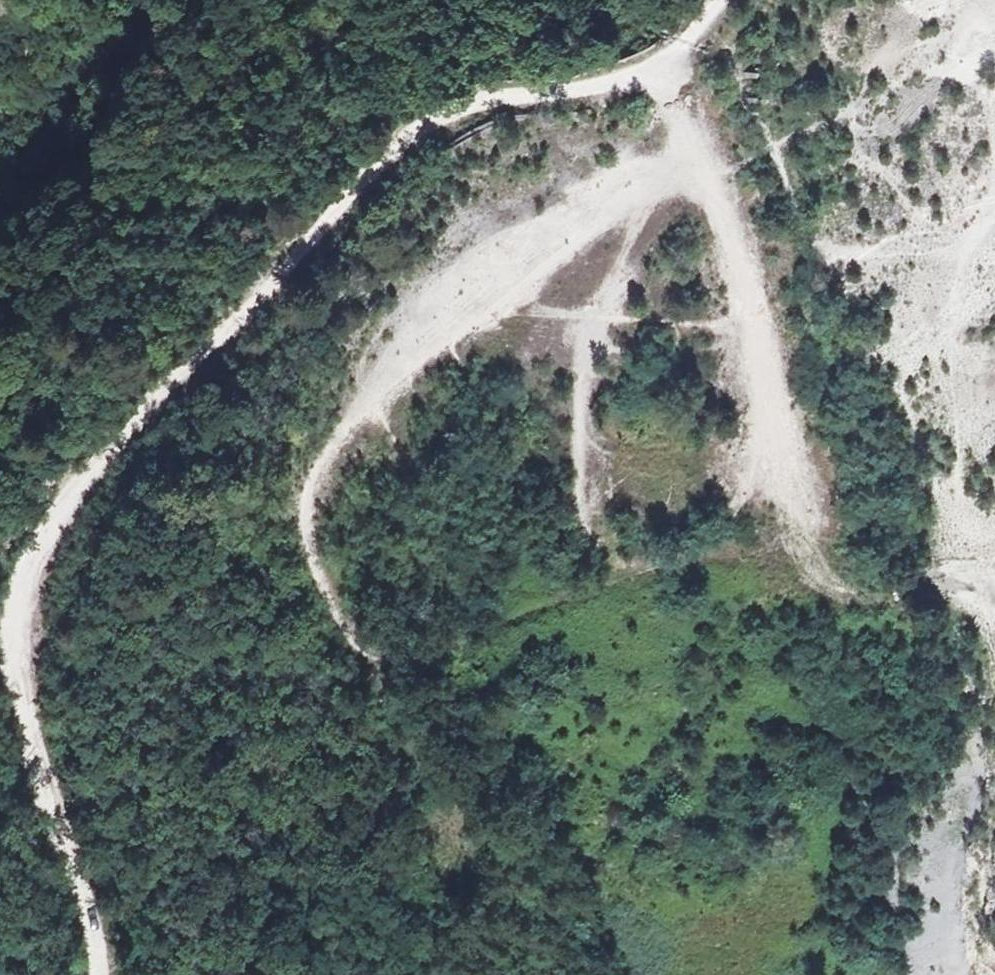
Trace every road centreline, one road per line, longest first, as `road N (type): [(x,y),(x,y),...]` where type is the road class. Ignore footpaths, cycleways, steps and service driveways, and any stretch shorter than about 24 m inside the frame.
road 1 (track): [(721,0),(679,57),(630,77),(468,105),(411,131),(89,473),(41,556),(17,619),(27,692),(79,837),(99,974)]
road 2 (track): [(651,69),(746,285),(764,368),(762,426),(734,515),(686,555),(422,661),(379,662),(357,652)]
road 3 (track): [(357,652),(319,584),(306,532),(347,427),(394,379),(683,144)]
road 4 (track): [(630,576),(601,559),(583,534),(581,401),(600,320),(644,208),(646,174)]

